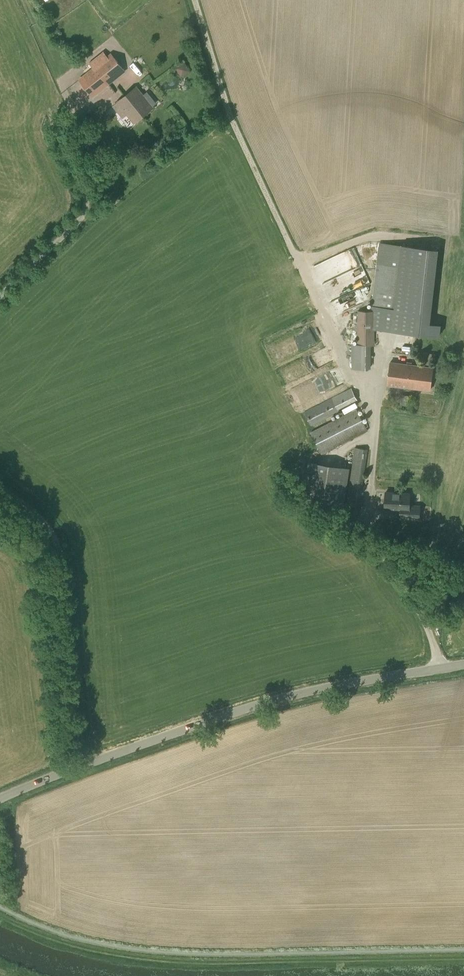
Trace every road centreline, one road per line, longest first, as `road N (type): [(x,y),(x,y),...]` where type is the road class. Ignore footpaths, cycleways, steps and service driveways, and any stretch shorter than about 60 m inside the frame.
road 1 (unclassified): [(79,767),(262,704),(463,664)]
road 2 (unclassified): [(79,767),(60,557),(50,532),(0,485)]
road 3 (track): [(296,256),(228,115),(193,0)]
road 4 (unclassified): [(0,298),(83,213),(59,138)]

